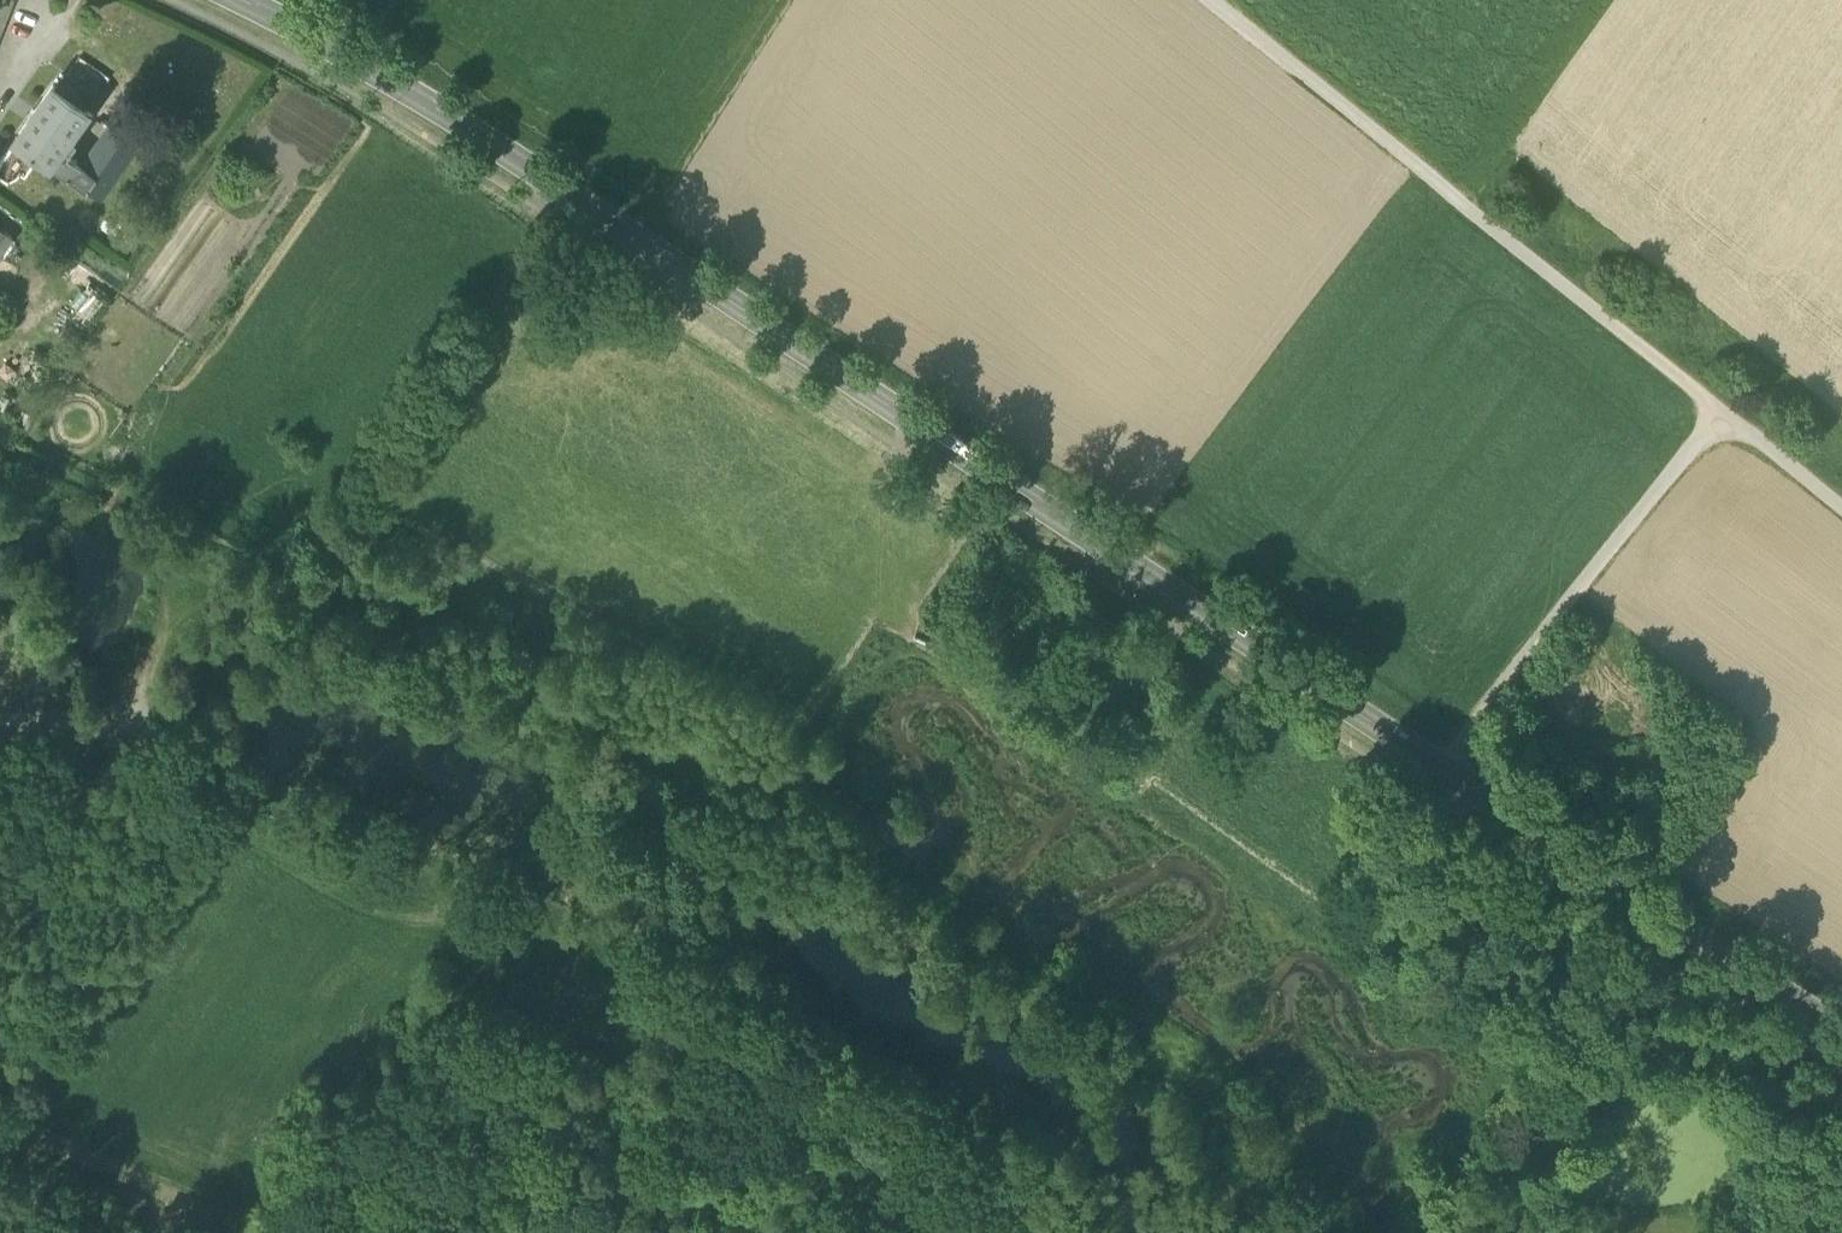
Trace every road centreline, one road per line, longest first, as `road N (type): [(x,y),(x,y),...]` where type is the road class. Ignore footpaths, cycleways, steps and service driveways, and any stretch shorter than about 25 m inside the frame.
road 1 (secondary): [(237,0),(328,41),(494,143),(1841,1034)]
road 2 (track): [(1212,0),(1841,501)]
road 3 (track): [(181,1232),(190,1197),(277,1232)]

